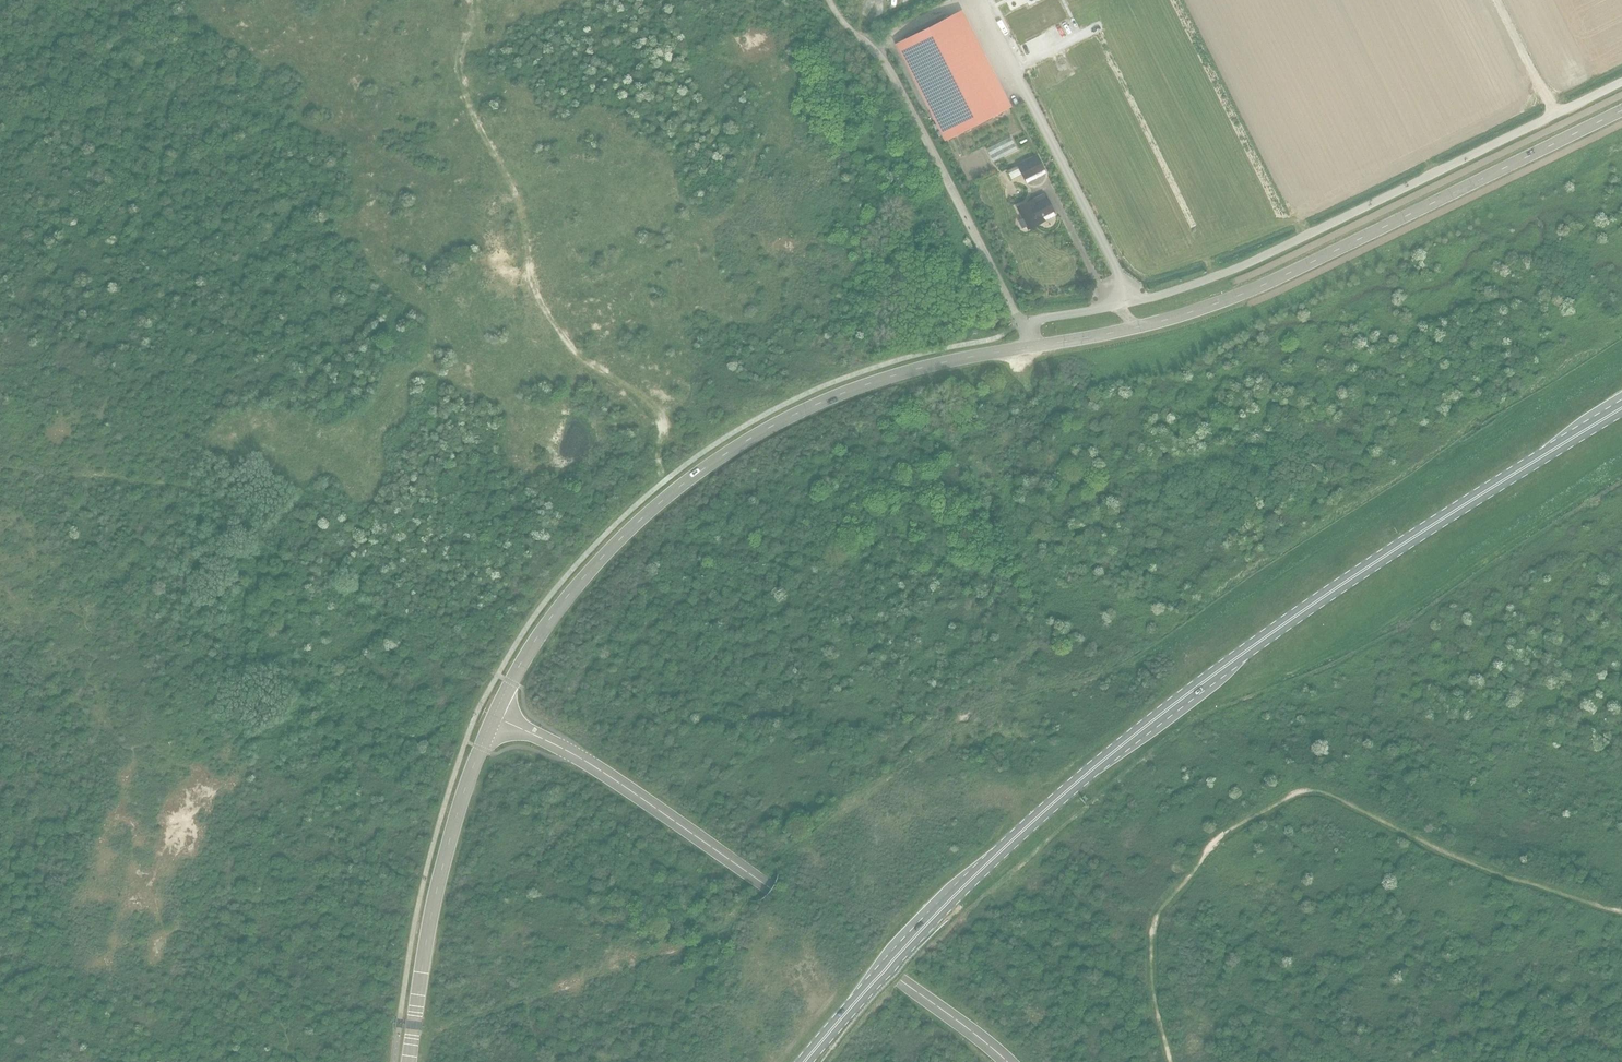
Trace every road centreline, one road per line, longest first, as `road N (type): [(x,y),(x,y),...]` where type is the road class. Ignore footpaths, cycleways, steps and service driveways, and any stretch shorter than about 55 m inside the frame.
road 1 (primary): [(802,1061),(974,876),(1127,741),(1316,602),(1621,407)]
road 2 (unclassified): [(493,715),(565,599),(641,519),(702,469),(840,394),(1026,347)]
road 3 (unclassified): [(1026,347),(1023,323),(1199,285),(1319,233),(1621,81)]
road 4 (unclassified): [(1026,347),(1117,331),(1222,299),(1621,108)]
road 5 (unclassified): [(1008,1061),(588,760),(493,715)]
road 6 (track): [(674,491),(659,459),(659,412),(573,348),(536,297),(521,202),(474,116),(461,71),(470,0)]
road 7 (unclassified): [(409,1061),(453,826),(493,715)]
road 8 (track): [(1040,581),(1012,543),(1006,496),(988,454),(1026,347)]
road 9 (track): [(992,465),(959,451),(950,430),(1015,380)]
road 10 (track): [(1557,113),(1497,0)]

